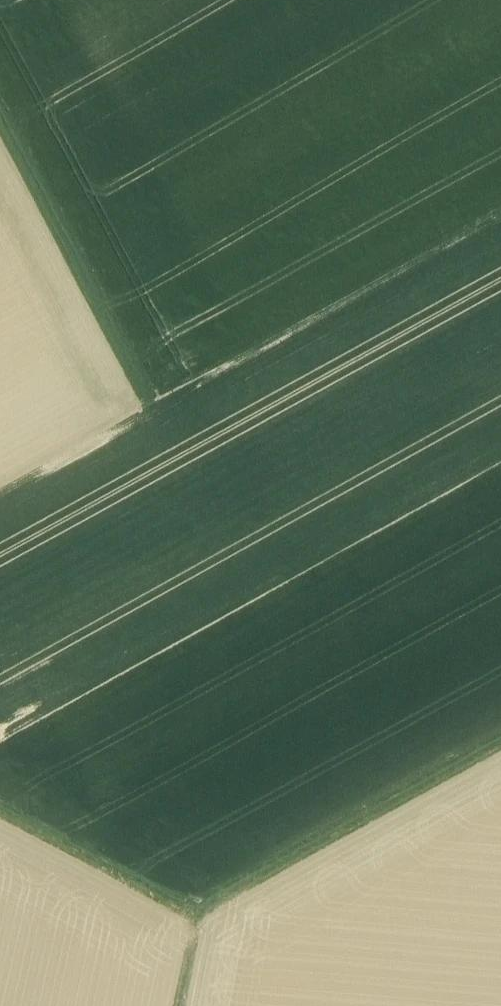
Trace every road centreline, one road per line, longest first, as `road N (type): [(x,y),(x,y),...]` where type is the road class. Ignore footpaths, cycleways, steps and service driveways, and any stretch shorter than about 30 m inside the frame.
road 1 (track): [(0,123),(164,430),(0,522)]
road 2 (track): [(164,430),(500,243)]
road 3 (track): [(200,915),(500,748)]
road 4 (track): [(0,811),(200,915)]

